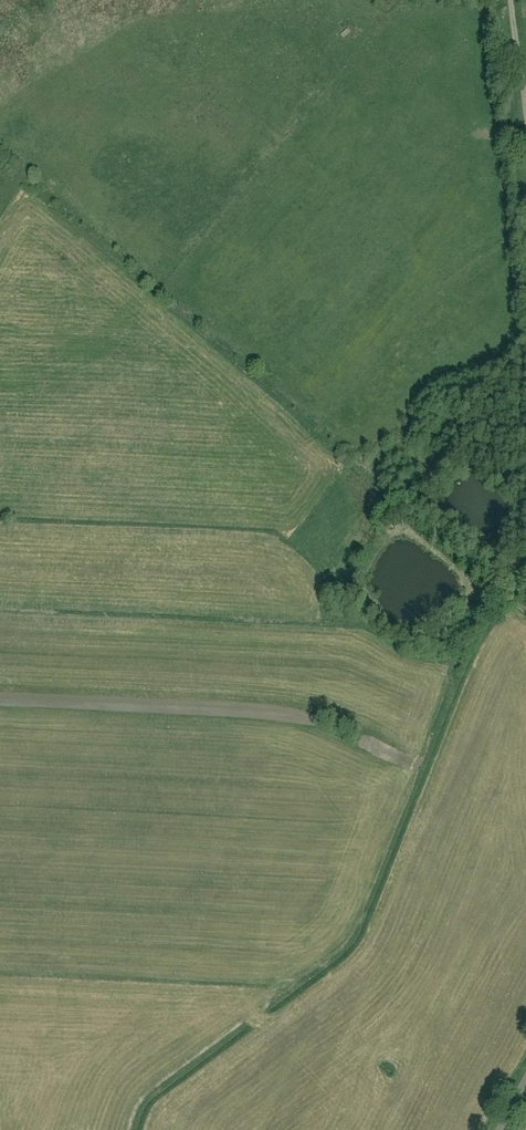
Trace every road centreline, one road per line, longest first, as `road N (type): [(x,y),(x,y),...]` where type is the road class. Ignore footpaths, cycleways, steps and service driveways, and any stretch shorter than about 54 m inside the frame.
road 1 (track): [(525,122),(513,0)]

